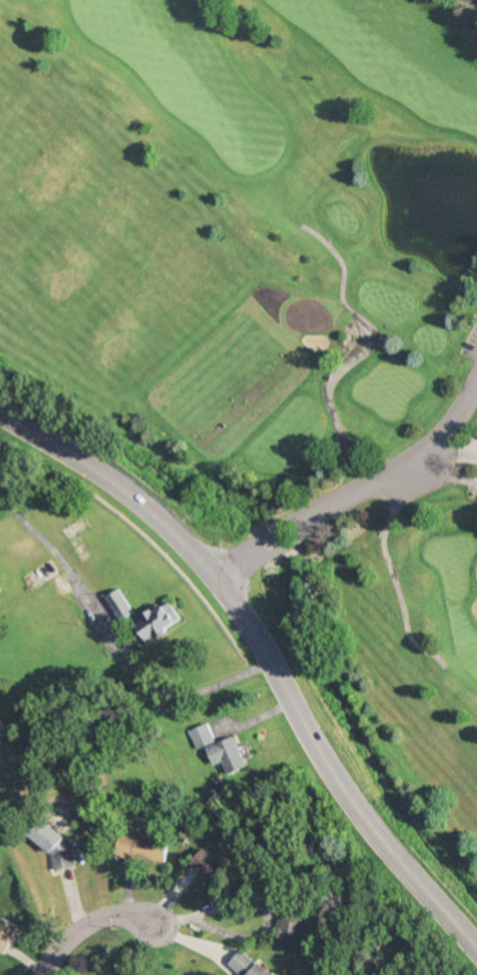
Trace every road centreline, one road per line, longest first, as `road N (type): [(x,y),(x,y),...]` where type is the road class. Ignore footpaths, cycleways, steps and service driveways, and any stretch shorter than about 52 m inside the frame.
road 1 (secondary): [(0,409),(118,487),(210,573),(352,800),(476,947)]
road 2 (residential): [(210,573),(422,457),(445,436),(476,375)]
road 3 (residential): [(148,921),(126,913),(99,917),(71,933),(43,974)]

